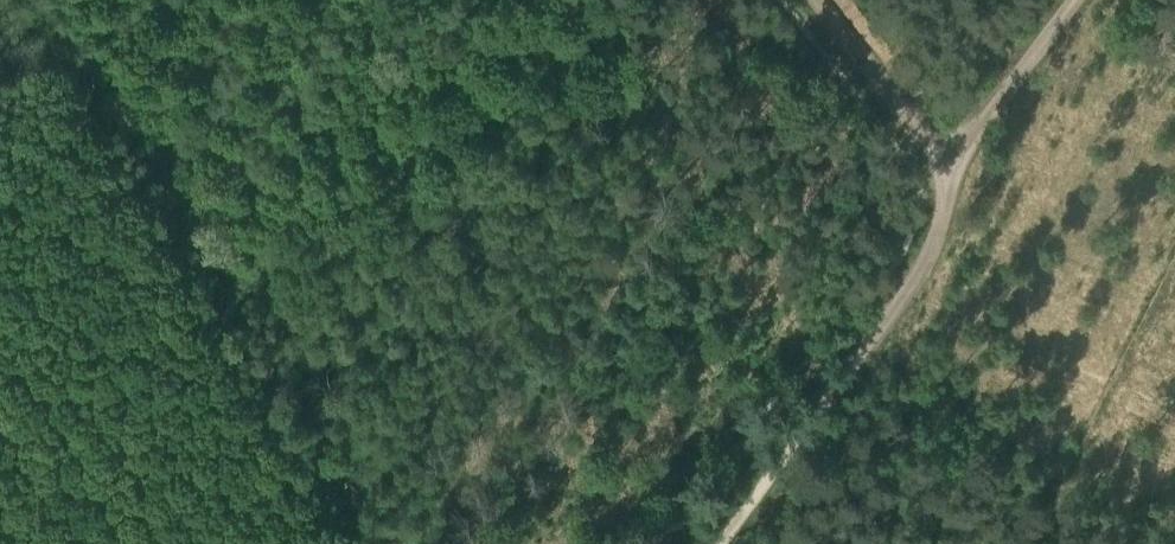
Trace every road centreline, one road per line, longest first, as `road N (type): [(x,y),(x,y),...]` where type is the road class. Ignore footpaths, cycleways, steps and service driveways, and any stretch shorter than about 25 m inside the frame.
road 1 (track): [(717,543),(919,277),(945,200),(944,173),(926,136),(820,0)]
road 2 (track): [(1047,511),(1040,475),(1016,439),(801,375)]
road 3 (track): [(1174,257),(1047,511)]
road 4 (track): [(920,183),(944,173),(1072,0)]

